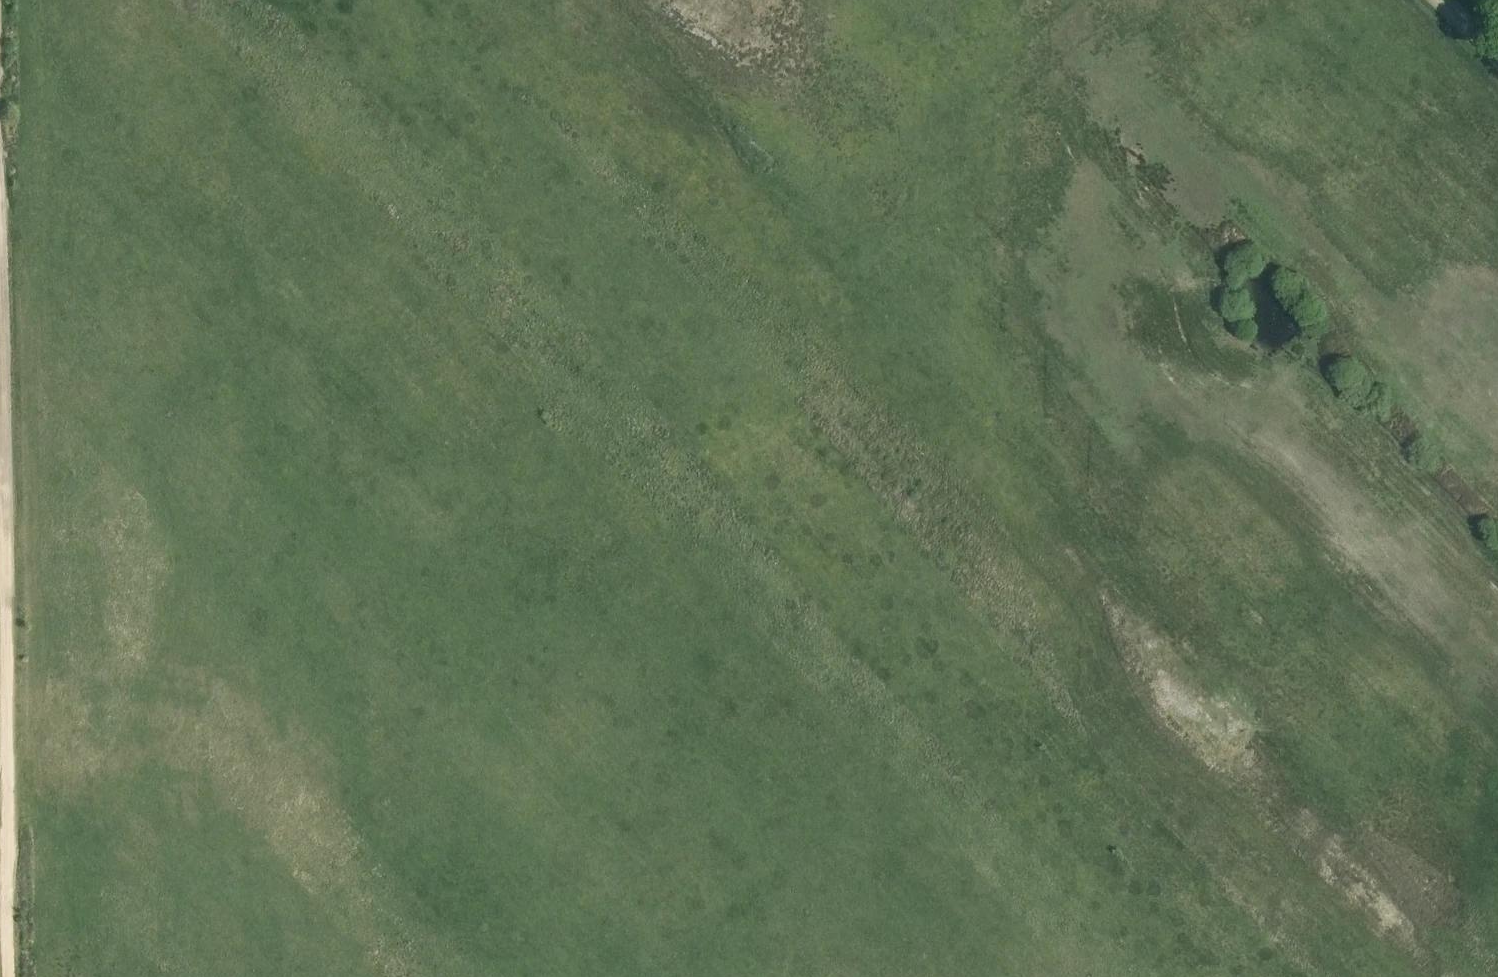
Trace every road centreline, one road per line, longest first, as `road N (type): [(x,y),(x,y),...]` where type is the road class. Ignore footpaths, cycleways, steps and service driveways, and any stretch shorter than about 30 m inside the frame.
road 1 (track): [(8,976),(0,320)]

